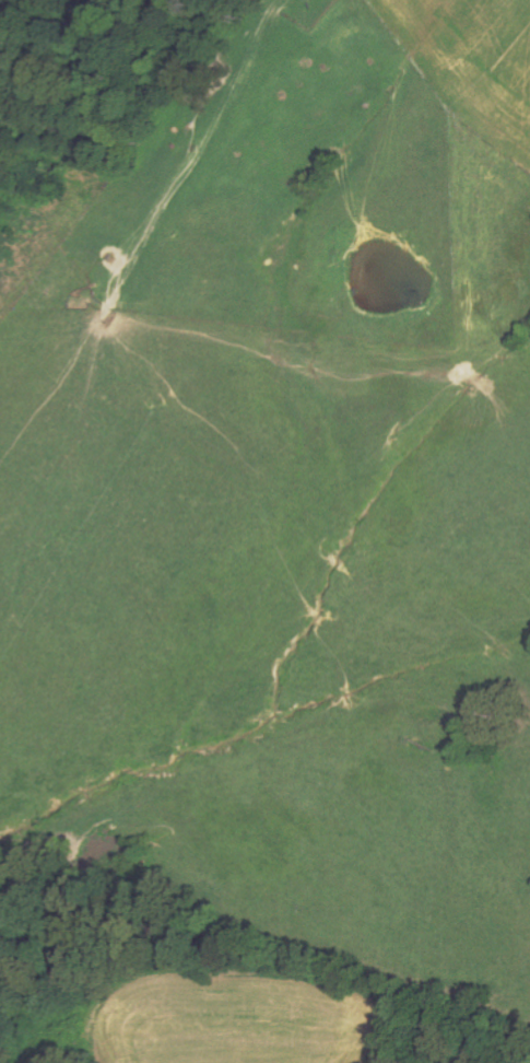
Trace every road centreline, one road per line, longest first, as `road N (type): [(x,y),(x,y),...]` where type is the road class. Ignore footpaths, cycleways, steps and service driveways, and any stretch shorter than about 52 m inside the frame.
road 1 (residential): [(0,556),(59,440),(140,241),(242,89),(287,0)]

